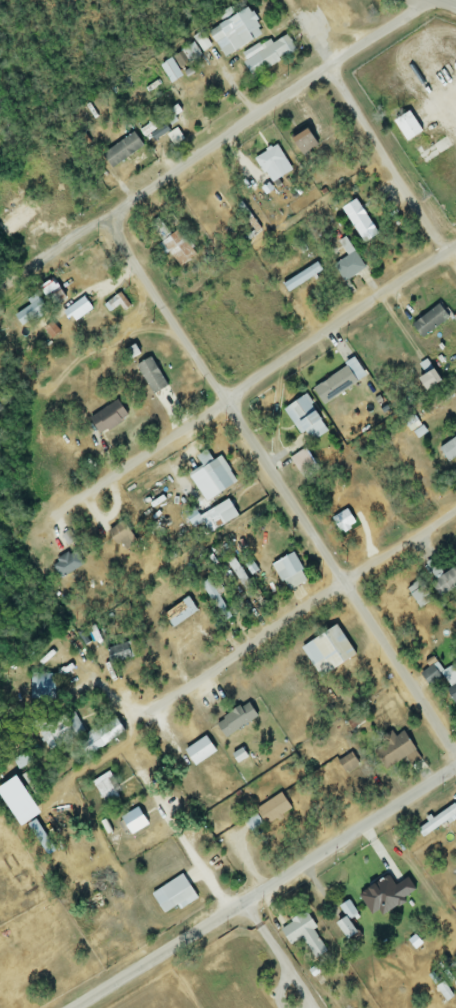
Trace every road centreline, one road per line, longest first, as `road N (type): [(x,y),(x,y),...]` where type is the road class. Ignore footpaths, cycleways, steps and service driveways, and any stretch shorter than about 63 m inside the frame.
road 1 (residential): [(455,756),(394,643),(107,208)]
road 2 (residential): [(0,545),(455,244)]
road 3 (residential): [(68,1007),(455,768)]
road 4 (residential): [(67,235),(426,0)]
road 5 (residential): [(455,513),(120,727)]
road 6 (residential): [(325,69),(455,267)]
road 7 (residential): [(120,727),(164,811),(231,908)]

